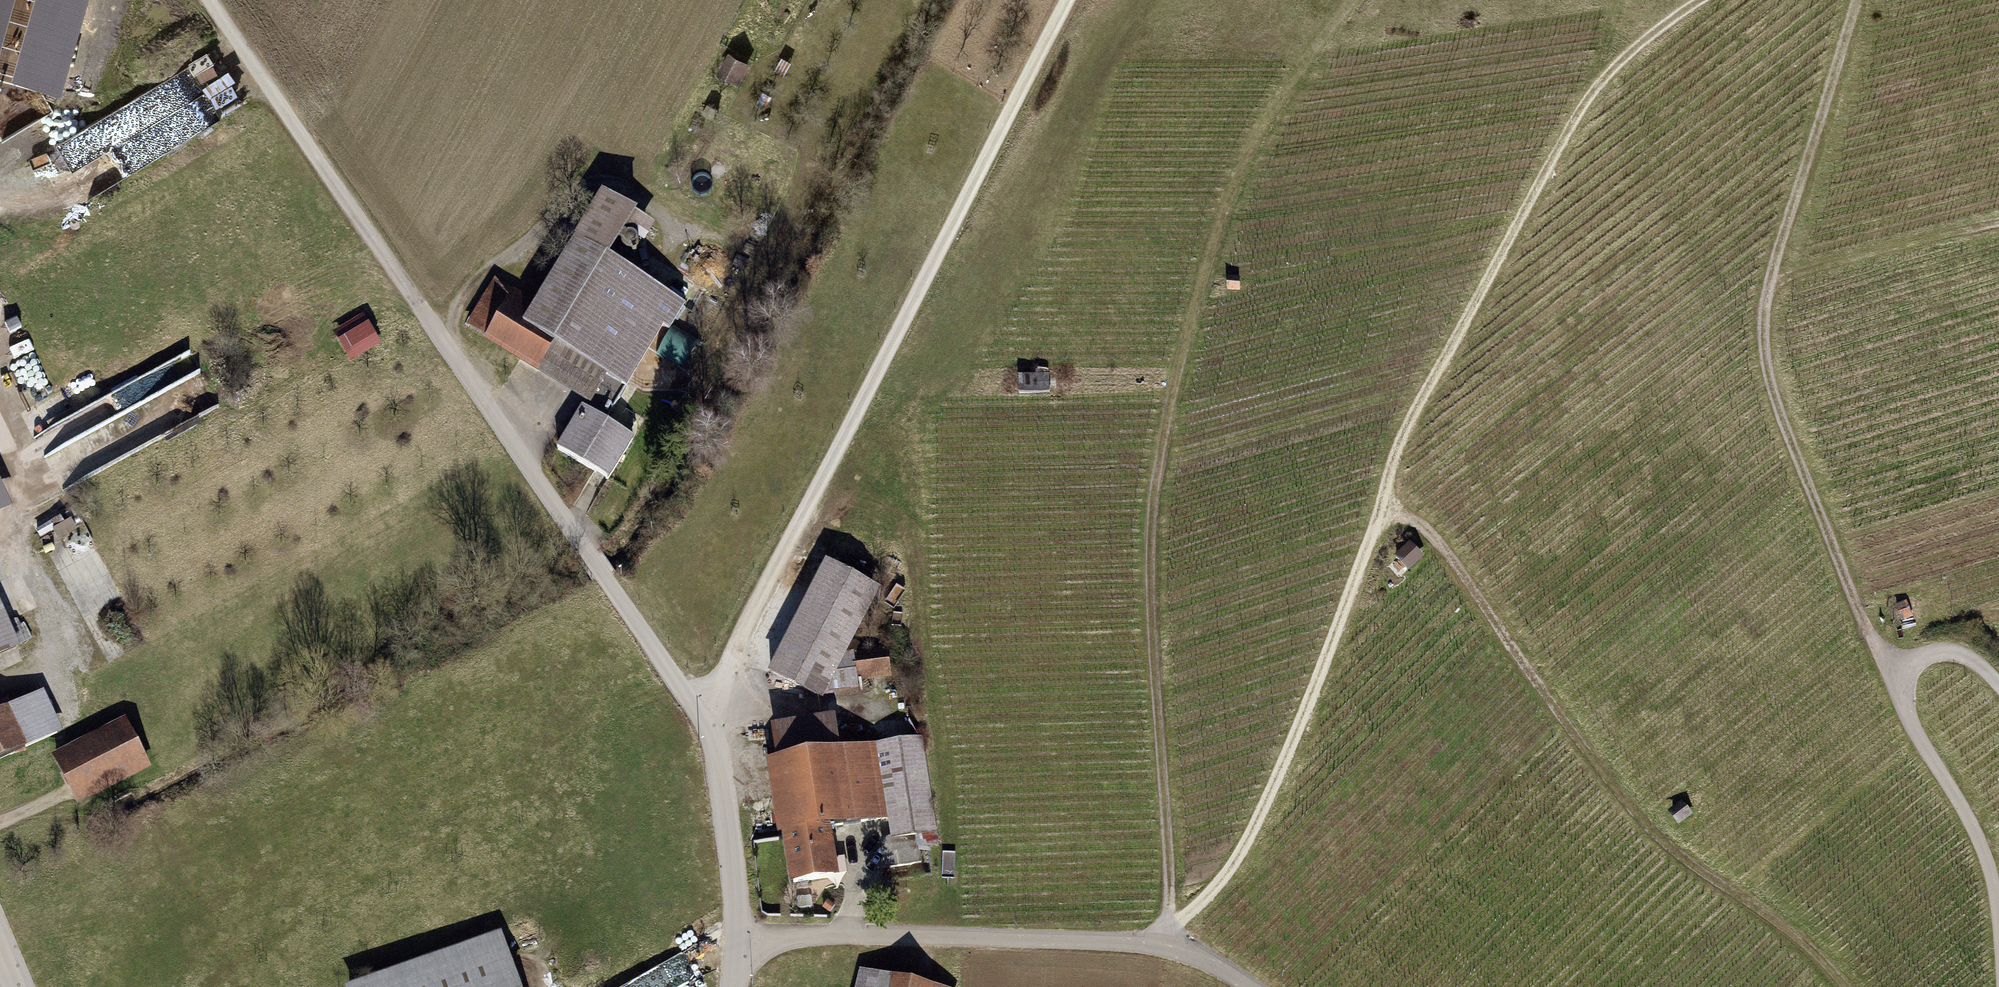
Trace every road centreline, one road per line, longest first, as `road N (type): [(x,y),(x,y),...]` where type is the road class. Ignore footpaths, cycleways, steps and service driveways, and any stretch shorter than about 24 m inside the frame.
road 1 (track): [(732,986),(741,939),(712,736),(208,0)]
road 2 (track): [(1160,944),(1221,891),(1289,759),(1401,450),(1588,102),(1703,0)]
road 3 (track): [(712,736),(723,671),(1067,0)]
road 4 (track): [(1900,703),(1774,397),(1764,348),(1772,282),(1858,0)]
road 5 (track): [(1841,986),(1804,944),(1654,838),(1438,542),(1411,522),(1372,530)]
road 6 (track): [(1160,944),(1171,898),(1153,555),(1173,416),(1211,283)]
road 7 (track): [(741,939),(852,929),(1160,944),(1256,986)]
road 8 (track): [(1772,282),(1998,224)]

